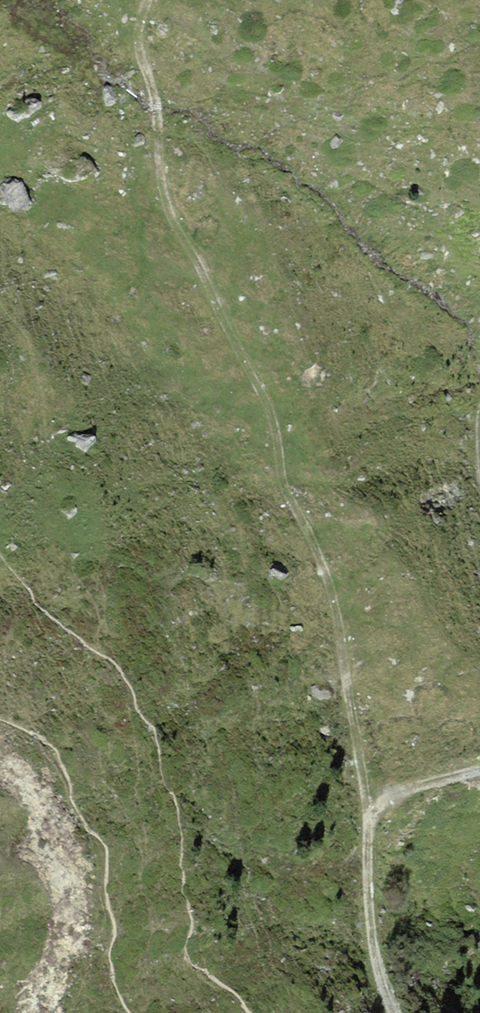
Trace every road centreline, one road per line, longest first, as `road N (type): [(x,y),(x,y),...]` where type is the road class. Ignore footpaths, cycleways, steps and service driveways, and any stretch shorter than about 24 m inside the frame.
road 1 (track): [(150,0),(137,35),(155,114),(157,175),(280,442),(282,485),(313,548),(347,686),(368,815)]
road 2 (track): [(395,1012),(372,953),(368,815),(383,797),(479,770)]

